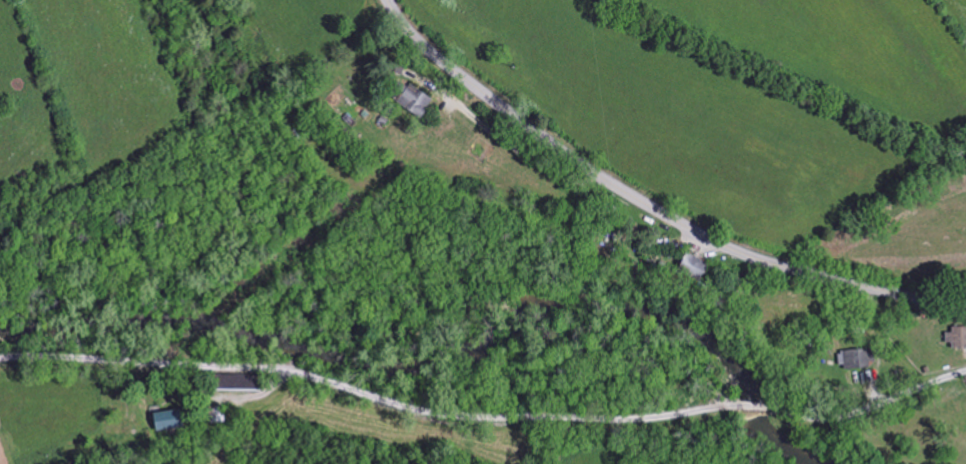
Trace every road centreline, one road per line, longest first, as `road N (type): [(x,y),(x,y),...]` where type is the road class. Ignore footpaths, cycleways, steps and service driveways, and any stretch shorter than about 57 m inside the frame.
road 1 (residential): [(0,356),(262,359),(447,411),(615,420),(732,404)]
road 2 (secondary): [(965,309),(788,269),(710,240),(518,120),(419,43),(388,0)]
road 3 (residential): [(759,406),(821,419),(965,371)]

